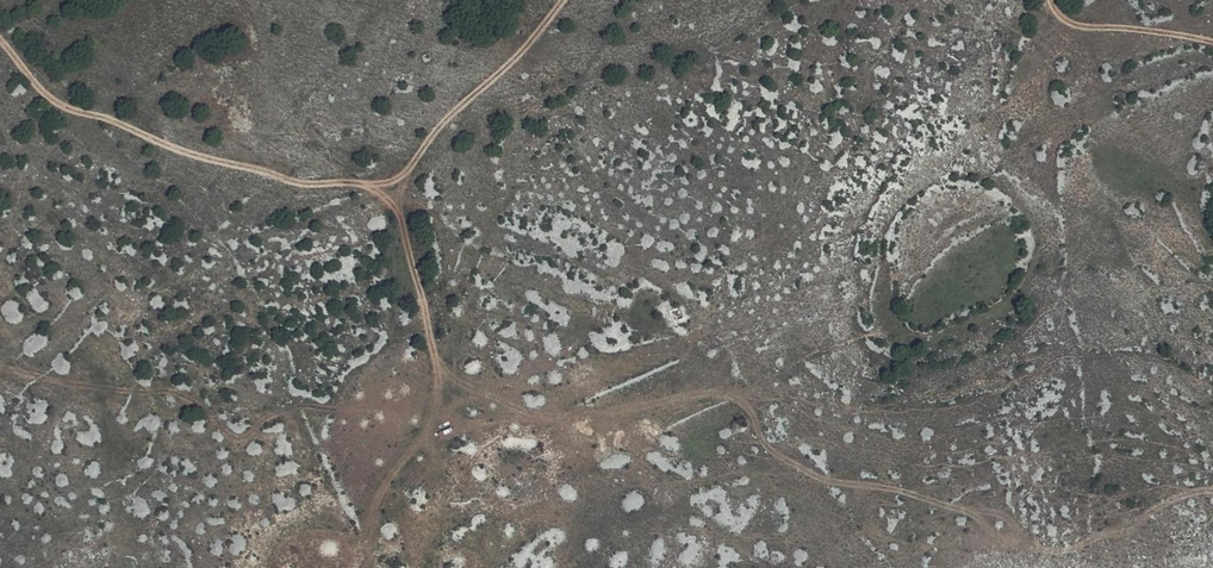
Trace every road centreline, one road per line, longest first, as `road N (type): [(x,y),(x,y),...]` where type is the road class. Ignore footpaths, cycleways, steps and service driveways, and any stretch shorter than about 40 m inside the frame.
road 1 (track): [(437,368),(530,416),(736,398),(768,446),(806,474),(1000,513),(1038,547),(1098,543),(1160,499),(1212,492)]
road 2 (track): [(564,0),(382,189),(346,181),(303,185),(167,148),(58,106),(0,37)]
road 3 (track): [(382,189),(404,219),(435,342),(438,402),(367,512),(366,567)]
road 4 (track): [(1212,39),(1079,24),(1054,14),(1050,0)]

